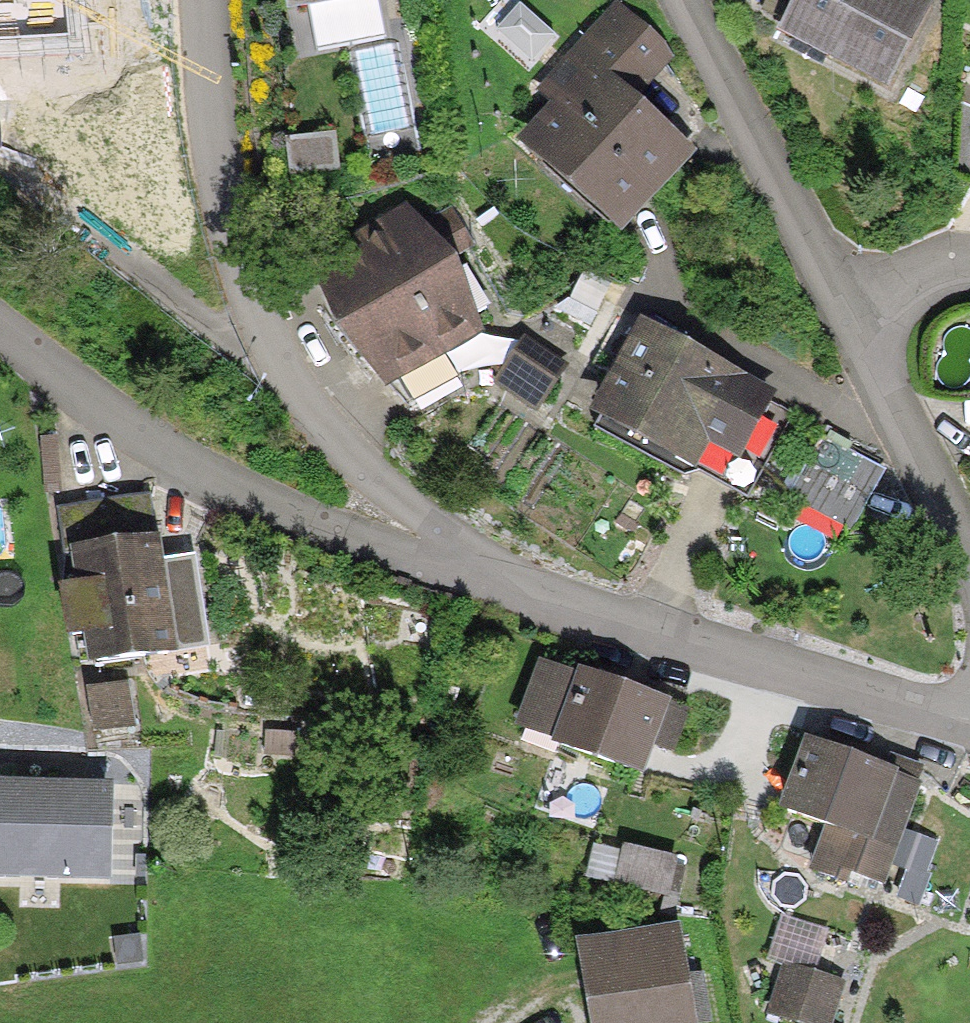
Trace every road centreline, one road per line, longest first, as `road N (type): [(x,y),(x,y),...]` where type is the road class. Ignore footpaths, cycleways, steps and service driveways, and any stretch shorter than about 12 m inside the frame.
road 1 (residential): [(201,0),(211,160),(255,324),(304,402),(373,473),(451,530),(449,568)]
road 2 (residential): [(449,568),(969,724)]
road 3 (residential): [(0,329),(138,434),(332,531),(449,568)]
road 4 (residential): [(843,311),(683,0)]
road 5 (residential): [(969,564),(843,311)]
road 6 (residential): [(969,267),(896,284),(843,311)]

